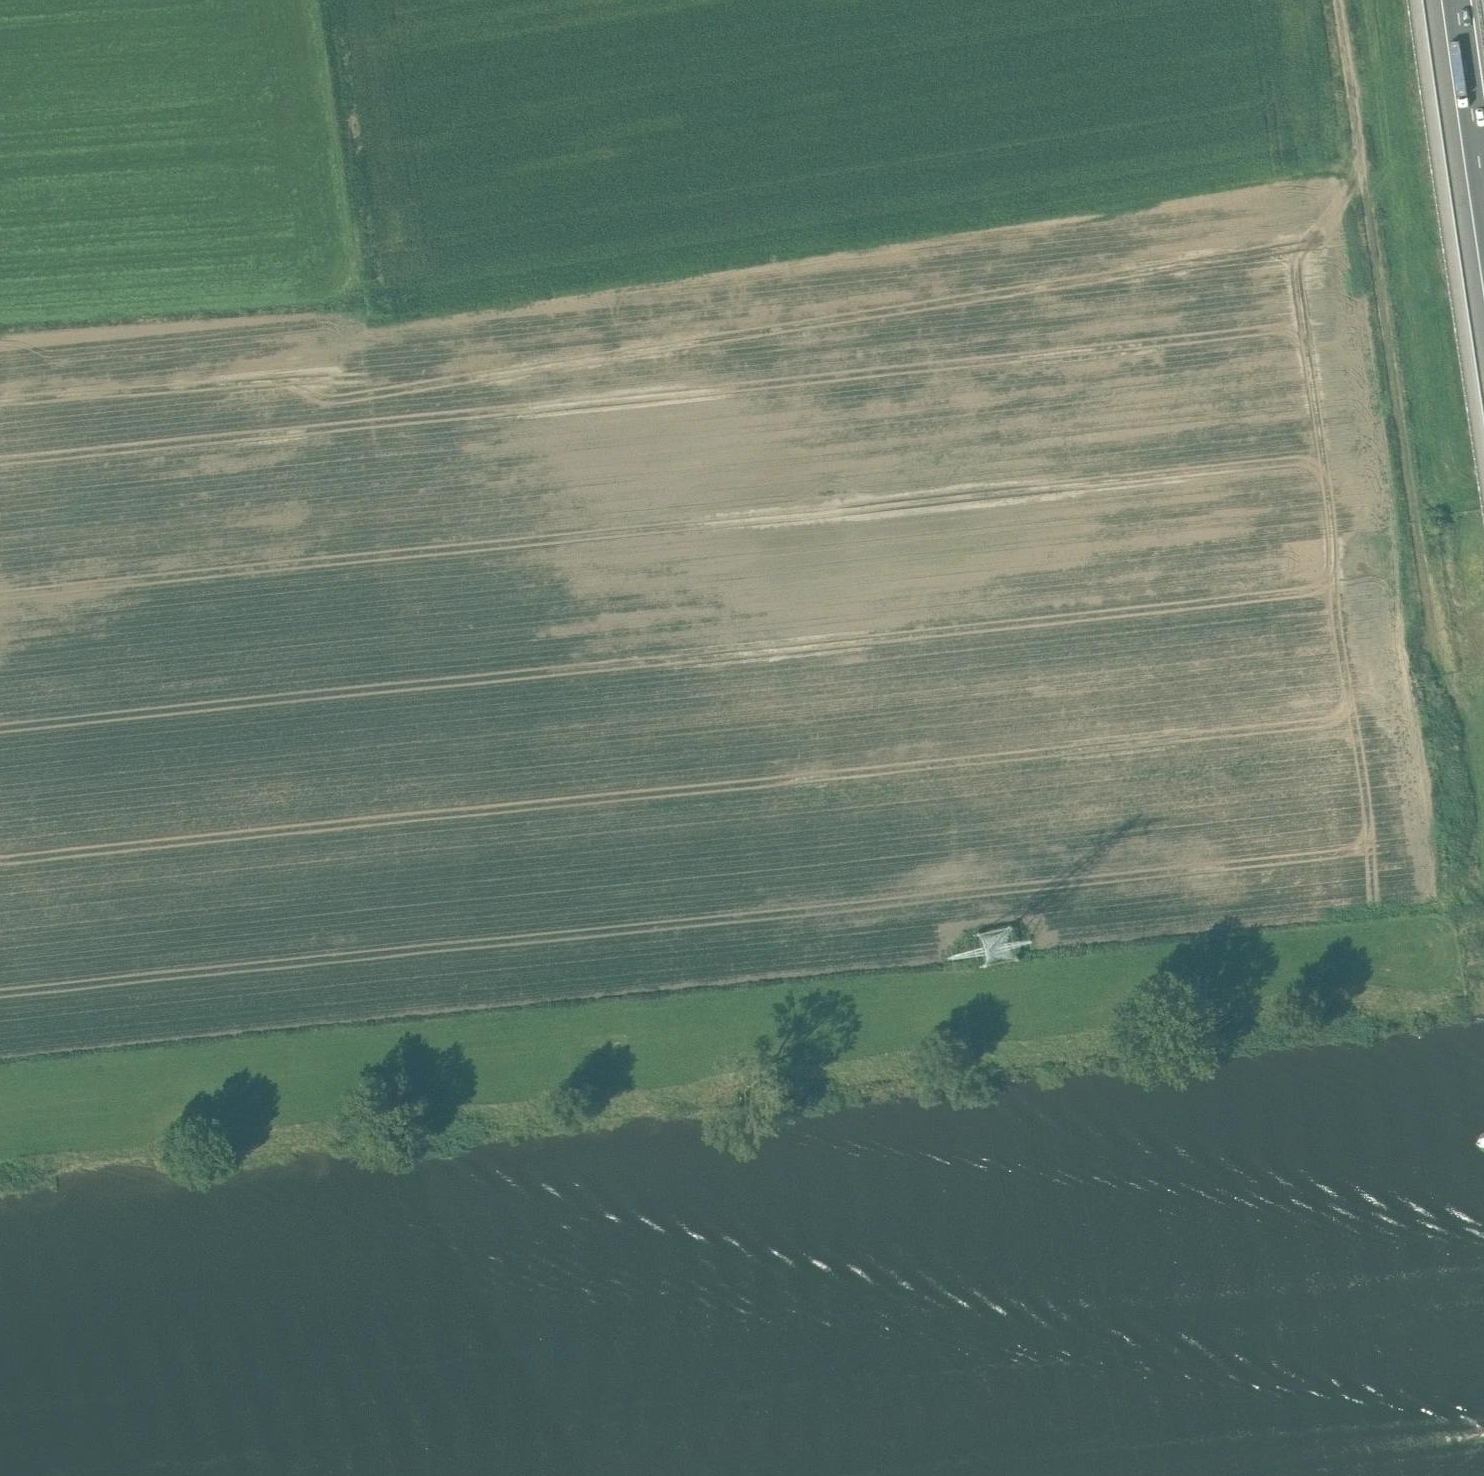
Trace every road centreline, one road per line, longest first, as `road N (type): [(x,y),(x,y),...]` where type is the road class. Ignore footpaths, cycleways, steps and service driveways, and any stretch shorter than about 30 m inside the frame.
road 1 (motorway): [(1457,0),(1483,178)]

